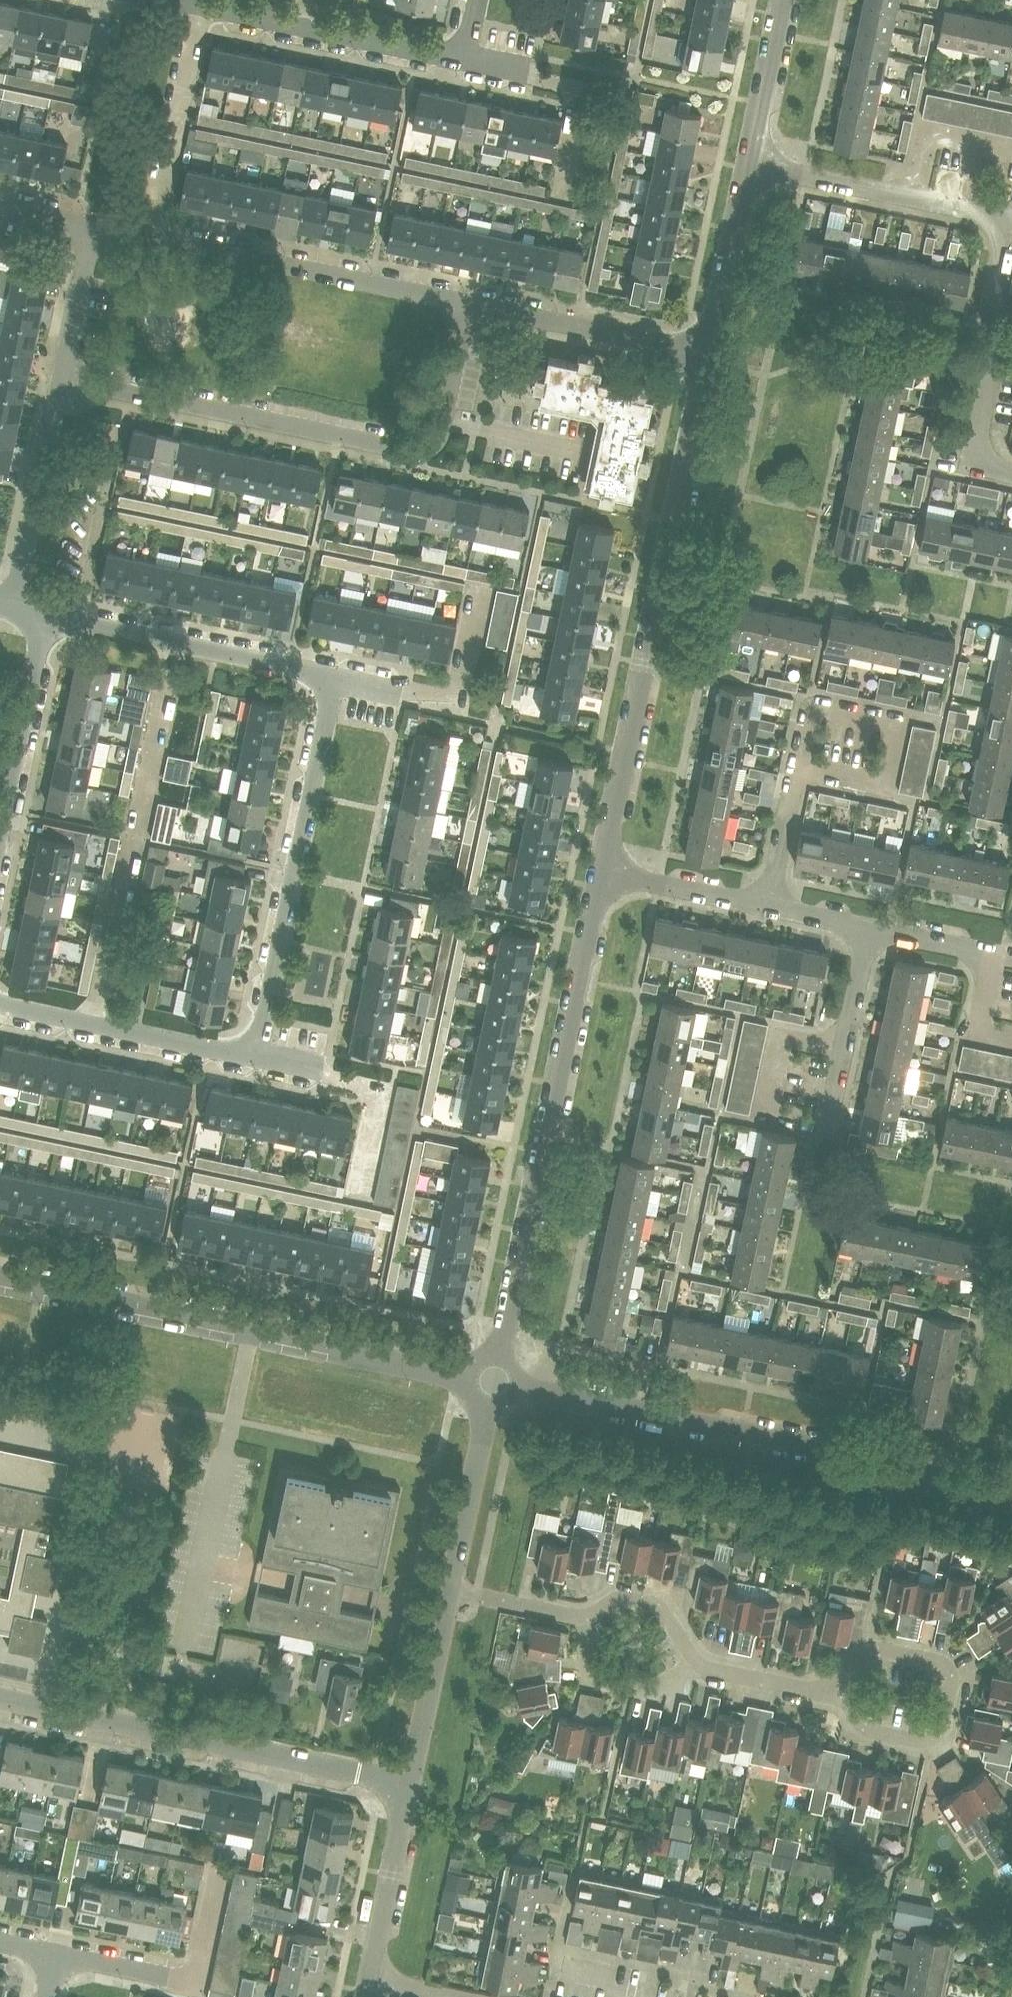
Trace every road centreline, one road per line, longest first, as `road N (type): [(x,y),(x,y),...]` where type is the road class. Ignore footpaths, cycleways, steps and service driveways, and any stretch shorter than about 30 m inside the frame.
road 1 (residential): [(600,875),(710,349)]
road 2 (residential): [(1011,474),(978,459),(976,442),(1002,240),(996,219),(913,194),(748,165)]
road 3 (unclassified): [(1011,1487),(494,1385)]
road 4 (residential): [(59,376),(424,448),(444,420),(466,303)]
road 5 (residential): [(494,1385),(600,875)]
road 6 (unclassified): [(494,1385),(0,1277)]
road 7 (residential): [(410,1784),(0,1699)]
road 8 (residential): [(253,1061),(332,678)]
road 9 (residential): [(466,303),(88,226)]
road 10 (residential): [(43,616),(332,678)]
road 11 (residential): [(462,62),(174,2)]
road 12 (residential): [(253,1061),(0,1006)]
road 13 (residential): [(332,678),(462,706),(487,584)]
road 14 (residential): [(368,1199),(390,1090),(253,1061)]
road 15 (residential): [(710,349),(466,303)]
road 16 (residential): [(569,195),(591,90),(462,62)]
road 17 (residential): [(9,610),(59,376)]
road 18 (residential): [(910,1654),(939,1661),(953,1681),(932,1742),(869,1731),(829,1692)]
road 19 (residential): [(0,833),(43,616)]
road 20 (residential): [(801,766),(815,703),(902,722),(888,785)]
road 21 (residential): [(825,1132),(870,931)]
road 22 (residential): [(451,1586),(494,1385)]
road 23 (residential): [(410,1784),(451,1586)]
road 24 (residential): [(367,1976),(410,1784)]
road 25 (residential): [(710,349),(748,165)]
road 26 (residential): [(588,1616),(587,1662),(599,1680),(650,1691),(699,1665)]
road 27 (residential): [(770,910),(600,875)]
road 28 (residential): [(748,165),(782,0)]
road 29 (residential): [(59,376),(88,226)]
road 30 (residential): [(200,1986),(54,1955)]
road 31 (residential): [(699,1665),(655,1604),(617,1597),(588,1616)]
road 32 (residential): [(770,910),(801,766)]
road 33 (residential): [(588,1616),(451,1586)]
road 34 (residential): [(829,1692),(699,1665)]
road 35 (residential): [(994,956),(870,931)]

